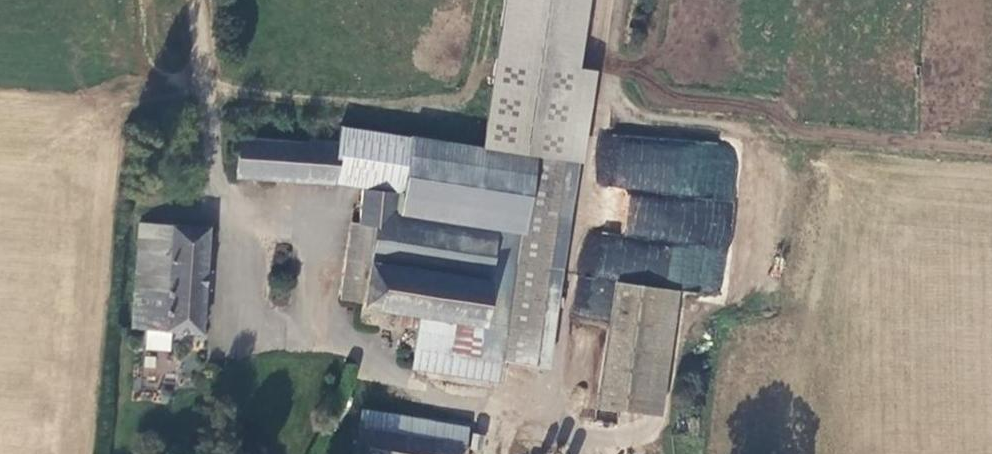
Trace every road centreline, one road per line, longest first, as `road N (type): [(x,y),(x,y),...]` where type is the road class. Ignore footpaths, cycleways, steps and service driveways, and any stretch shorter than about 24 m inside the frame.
road 1 (track): [(991,147),(630,114),(617,94),(626,0)]
road 2 (track): [(207,89),(443,113)]

